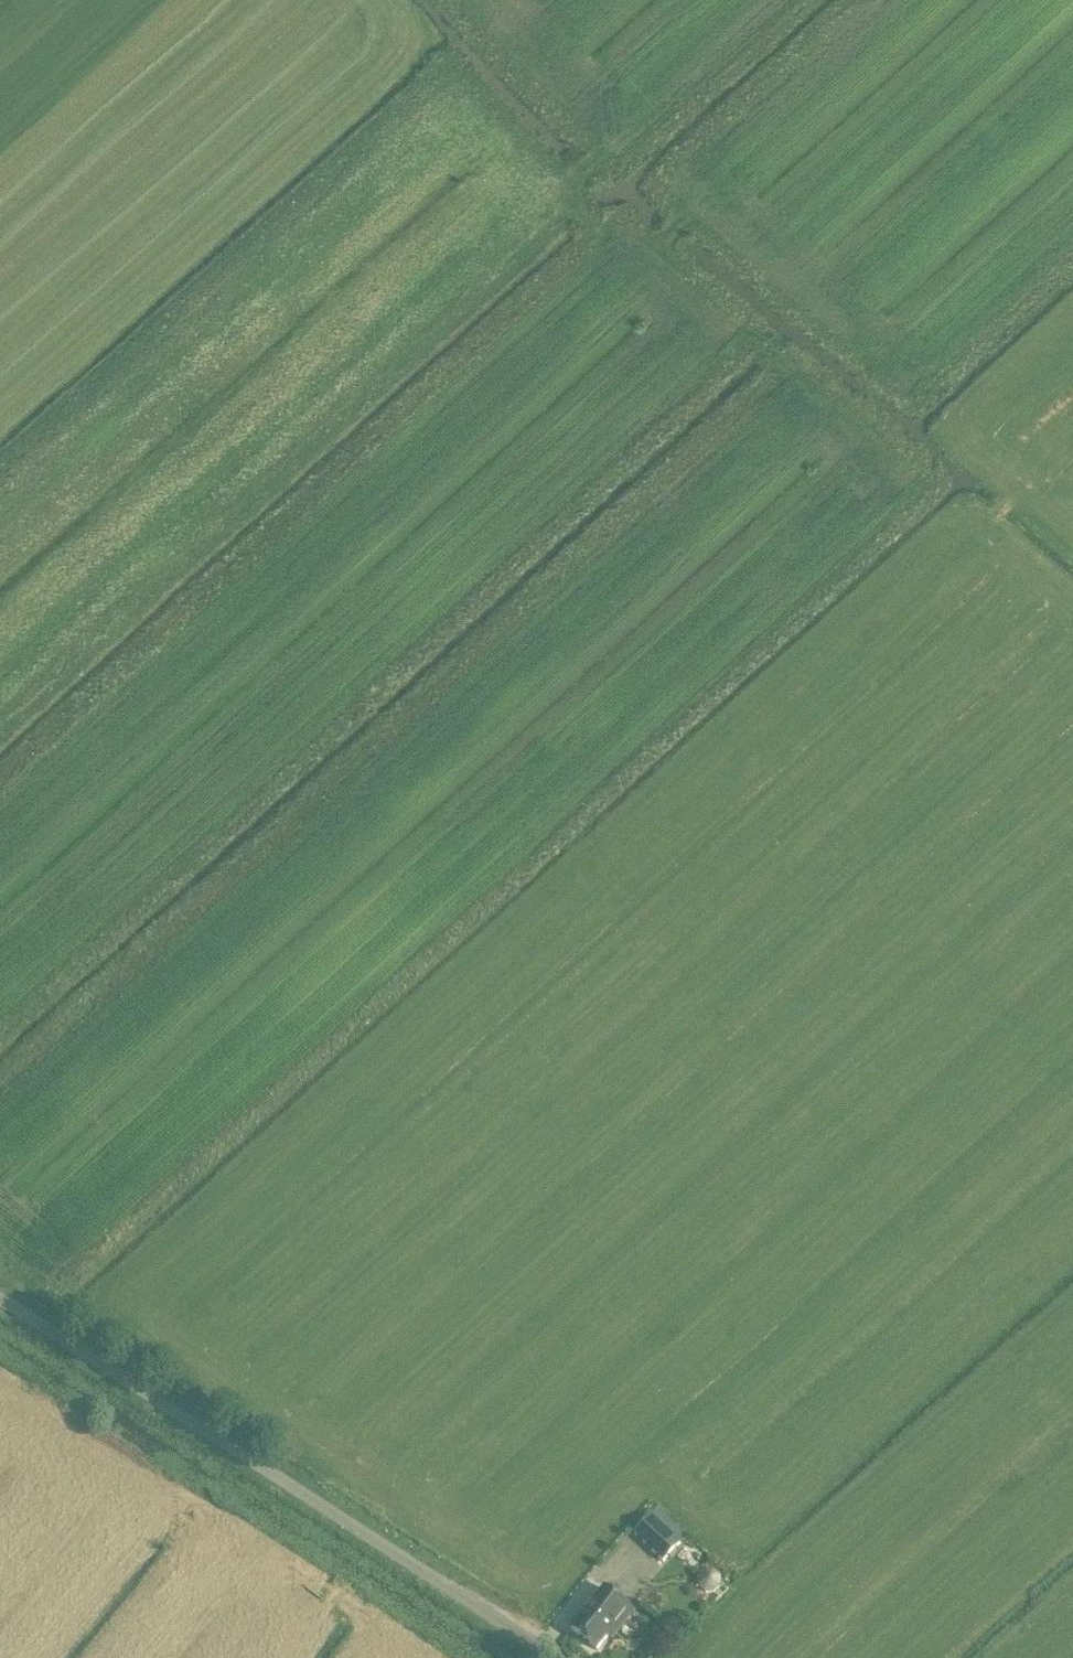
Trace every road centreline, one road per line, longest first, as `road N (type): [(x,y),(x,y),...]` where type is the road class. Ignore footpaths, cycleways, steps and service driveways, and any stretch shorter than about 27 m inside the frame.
road 1 (unclassified): [(560,1657),(0,1295)]

